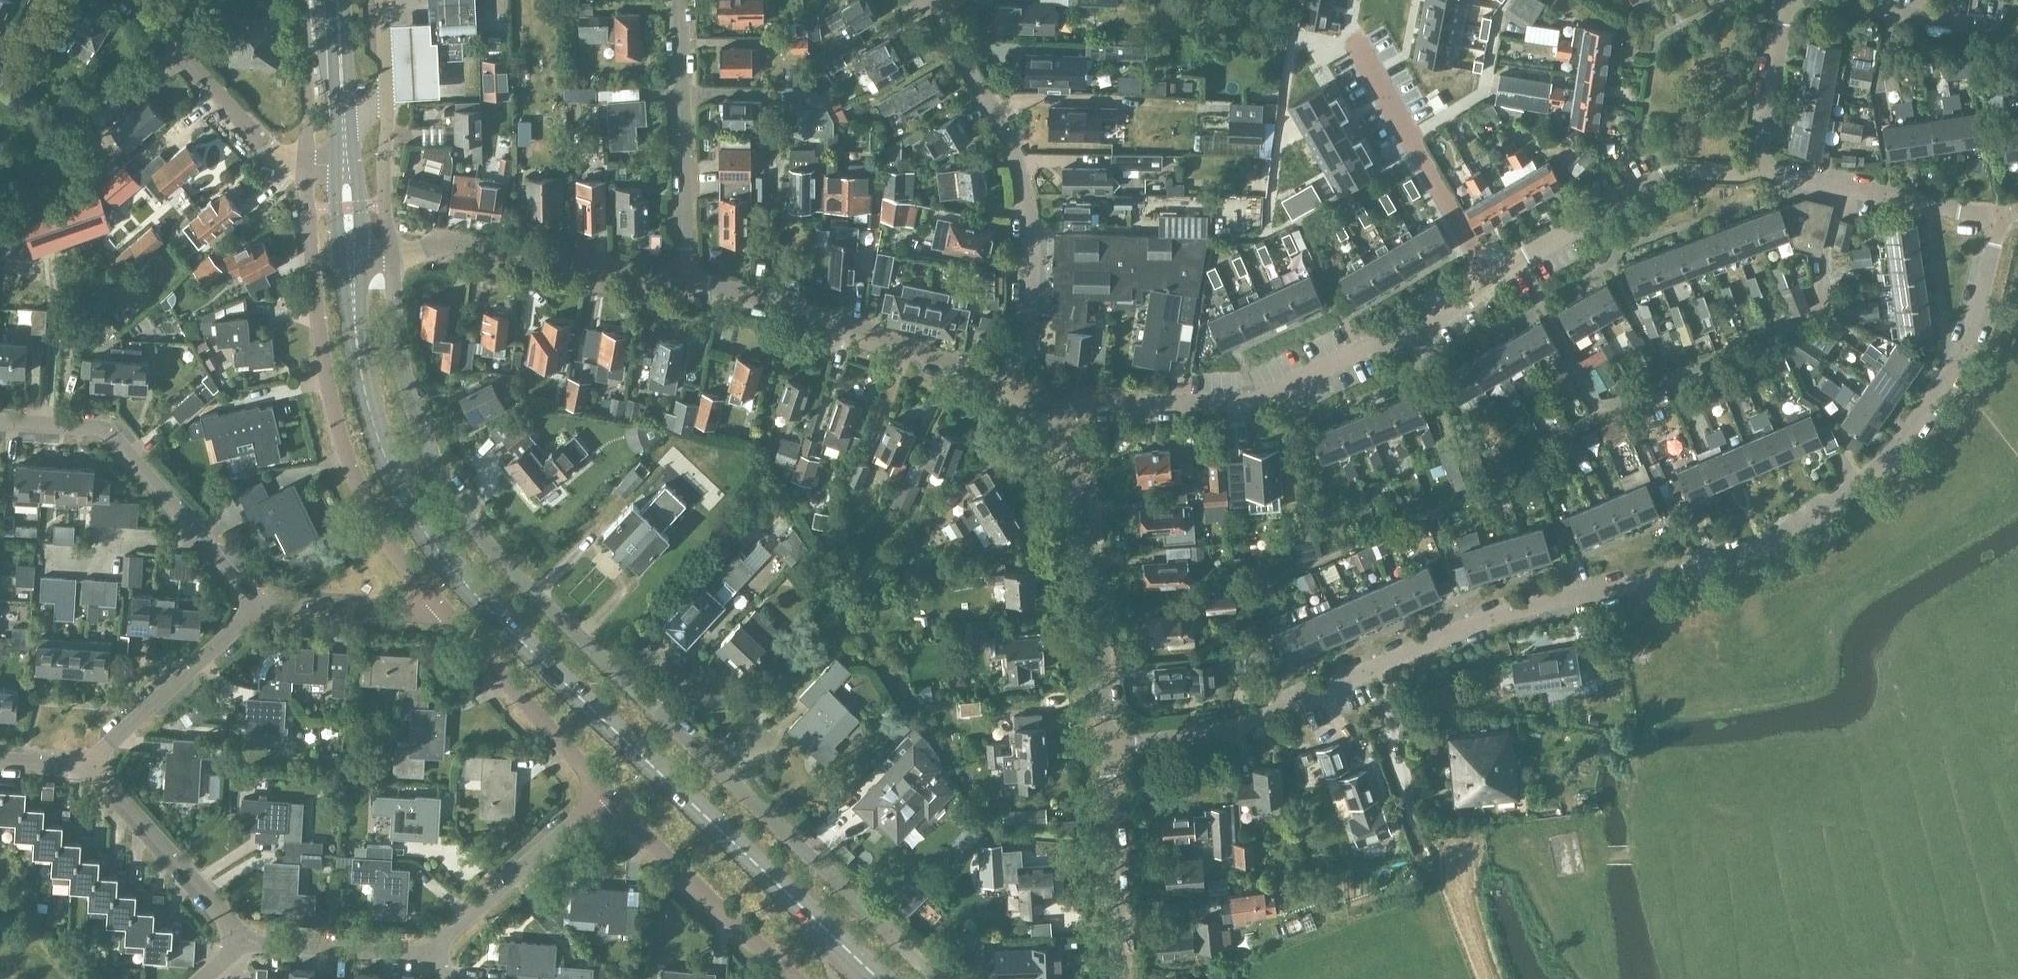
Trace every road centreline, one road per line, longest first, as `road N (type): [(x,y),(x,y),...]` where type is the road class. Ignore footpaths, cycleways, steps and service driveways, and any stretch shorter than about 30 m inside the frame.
road 1 (residential): [(1106,735),(1239,721),(1449,631),(1596,597),(1820,505),(1878,461),(1949,369),(1971,323),(2001,216)]
road 2 (residential): [(936,978),(544,603),(473,523),(419,429),(396,328),(392,256)]
road 3 (secondary): [(876,978),(447,561),(406,498),(376,422),(363,379),(351,260)]
road 4 (residential): [(307,162),(333,403),(382,529),(429,593)]
road 5 (residential): [(1069,405),(1265,396),(1384,345),(1464,301),(1480,282)]
road 6 (residential): [(1012,389),(1032,246),(1027,188),(989,104),(927,0)]
road 7 (residential): [(1012,389),(800,308),(685,280)]
road 8 (unclassified): [(254,608),(107,433),(0,424)]
road 9 (residential): [(1106,735),(1085,471),(1069,405)]
road 10 (residential): [(1480,282),(1669,172),(1756,169)]
road 11 (residential): [(685,280),(448,241),(392,256)]
road 12 (residential): [(685,280),(684,0)]
road 13 (residential): [(1480,282),(1349,41)]
road 14 (residential): [(604,794),(803,978)]
road 15 (residential): [(429,593),(604,794)]
road 16 (residential): [(2001,216),(1756,169)]
road 17 (residential): [(307,162),(265,145),(125,0)]
road 18 (residential): [(1118,978),(1106,735)]
road 19 (unclassified): [(245,947),(94,765)]
road 20 (unclassified): [(431,955),(604,794)]
road 21 (unclassified): [(94,765),(254,608)]
road 22 (unclassified): [(431,955),(245,947)]
road 23 (unclassified): [(254,608),(405,616),(429,593)]
road 24 (residential): [(1756,169),(1787,0)]
road 25 (residential): [(2017,28),(1852,0)]
road 26 (residential): [(392,256),(387,91)]
road 27 (residential): [(303,0),(307,162)]
road 28 (secondary): [(346,135),(338,0)]

